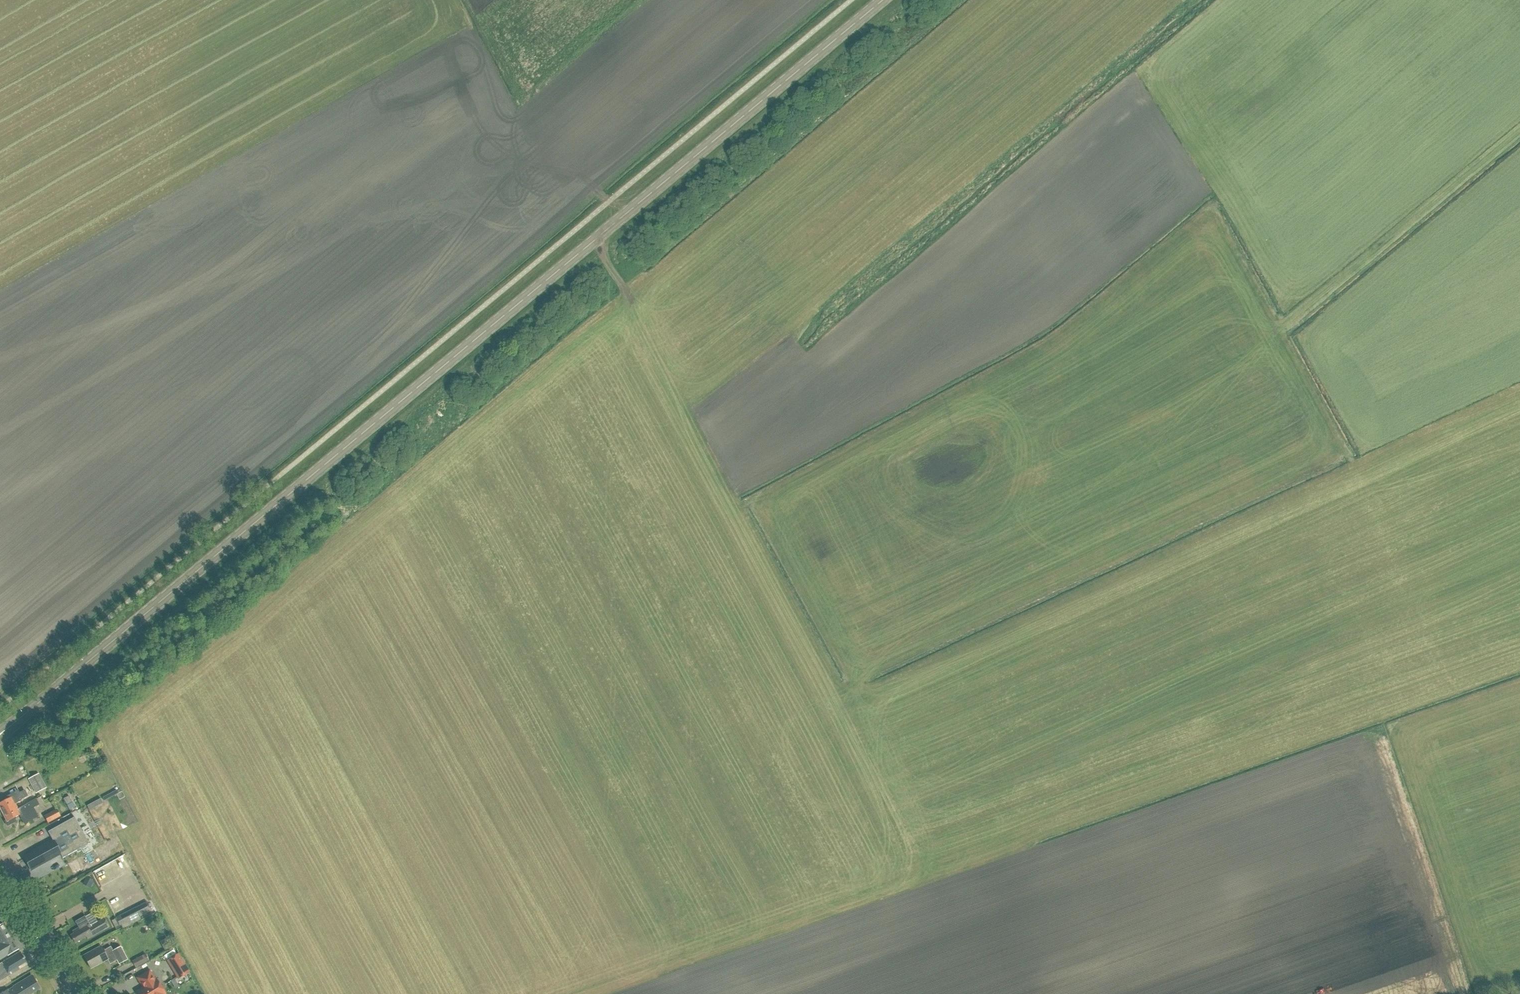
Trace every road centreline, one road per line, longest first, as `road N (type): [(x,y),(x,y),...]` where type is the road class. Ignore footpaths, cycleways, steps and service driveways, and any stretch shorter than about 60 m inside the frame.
road 1 (tertiary): [(1,734),(884,0)]
road 2 (tertiary): [(75,993),(0,867)]

